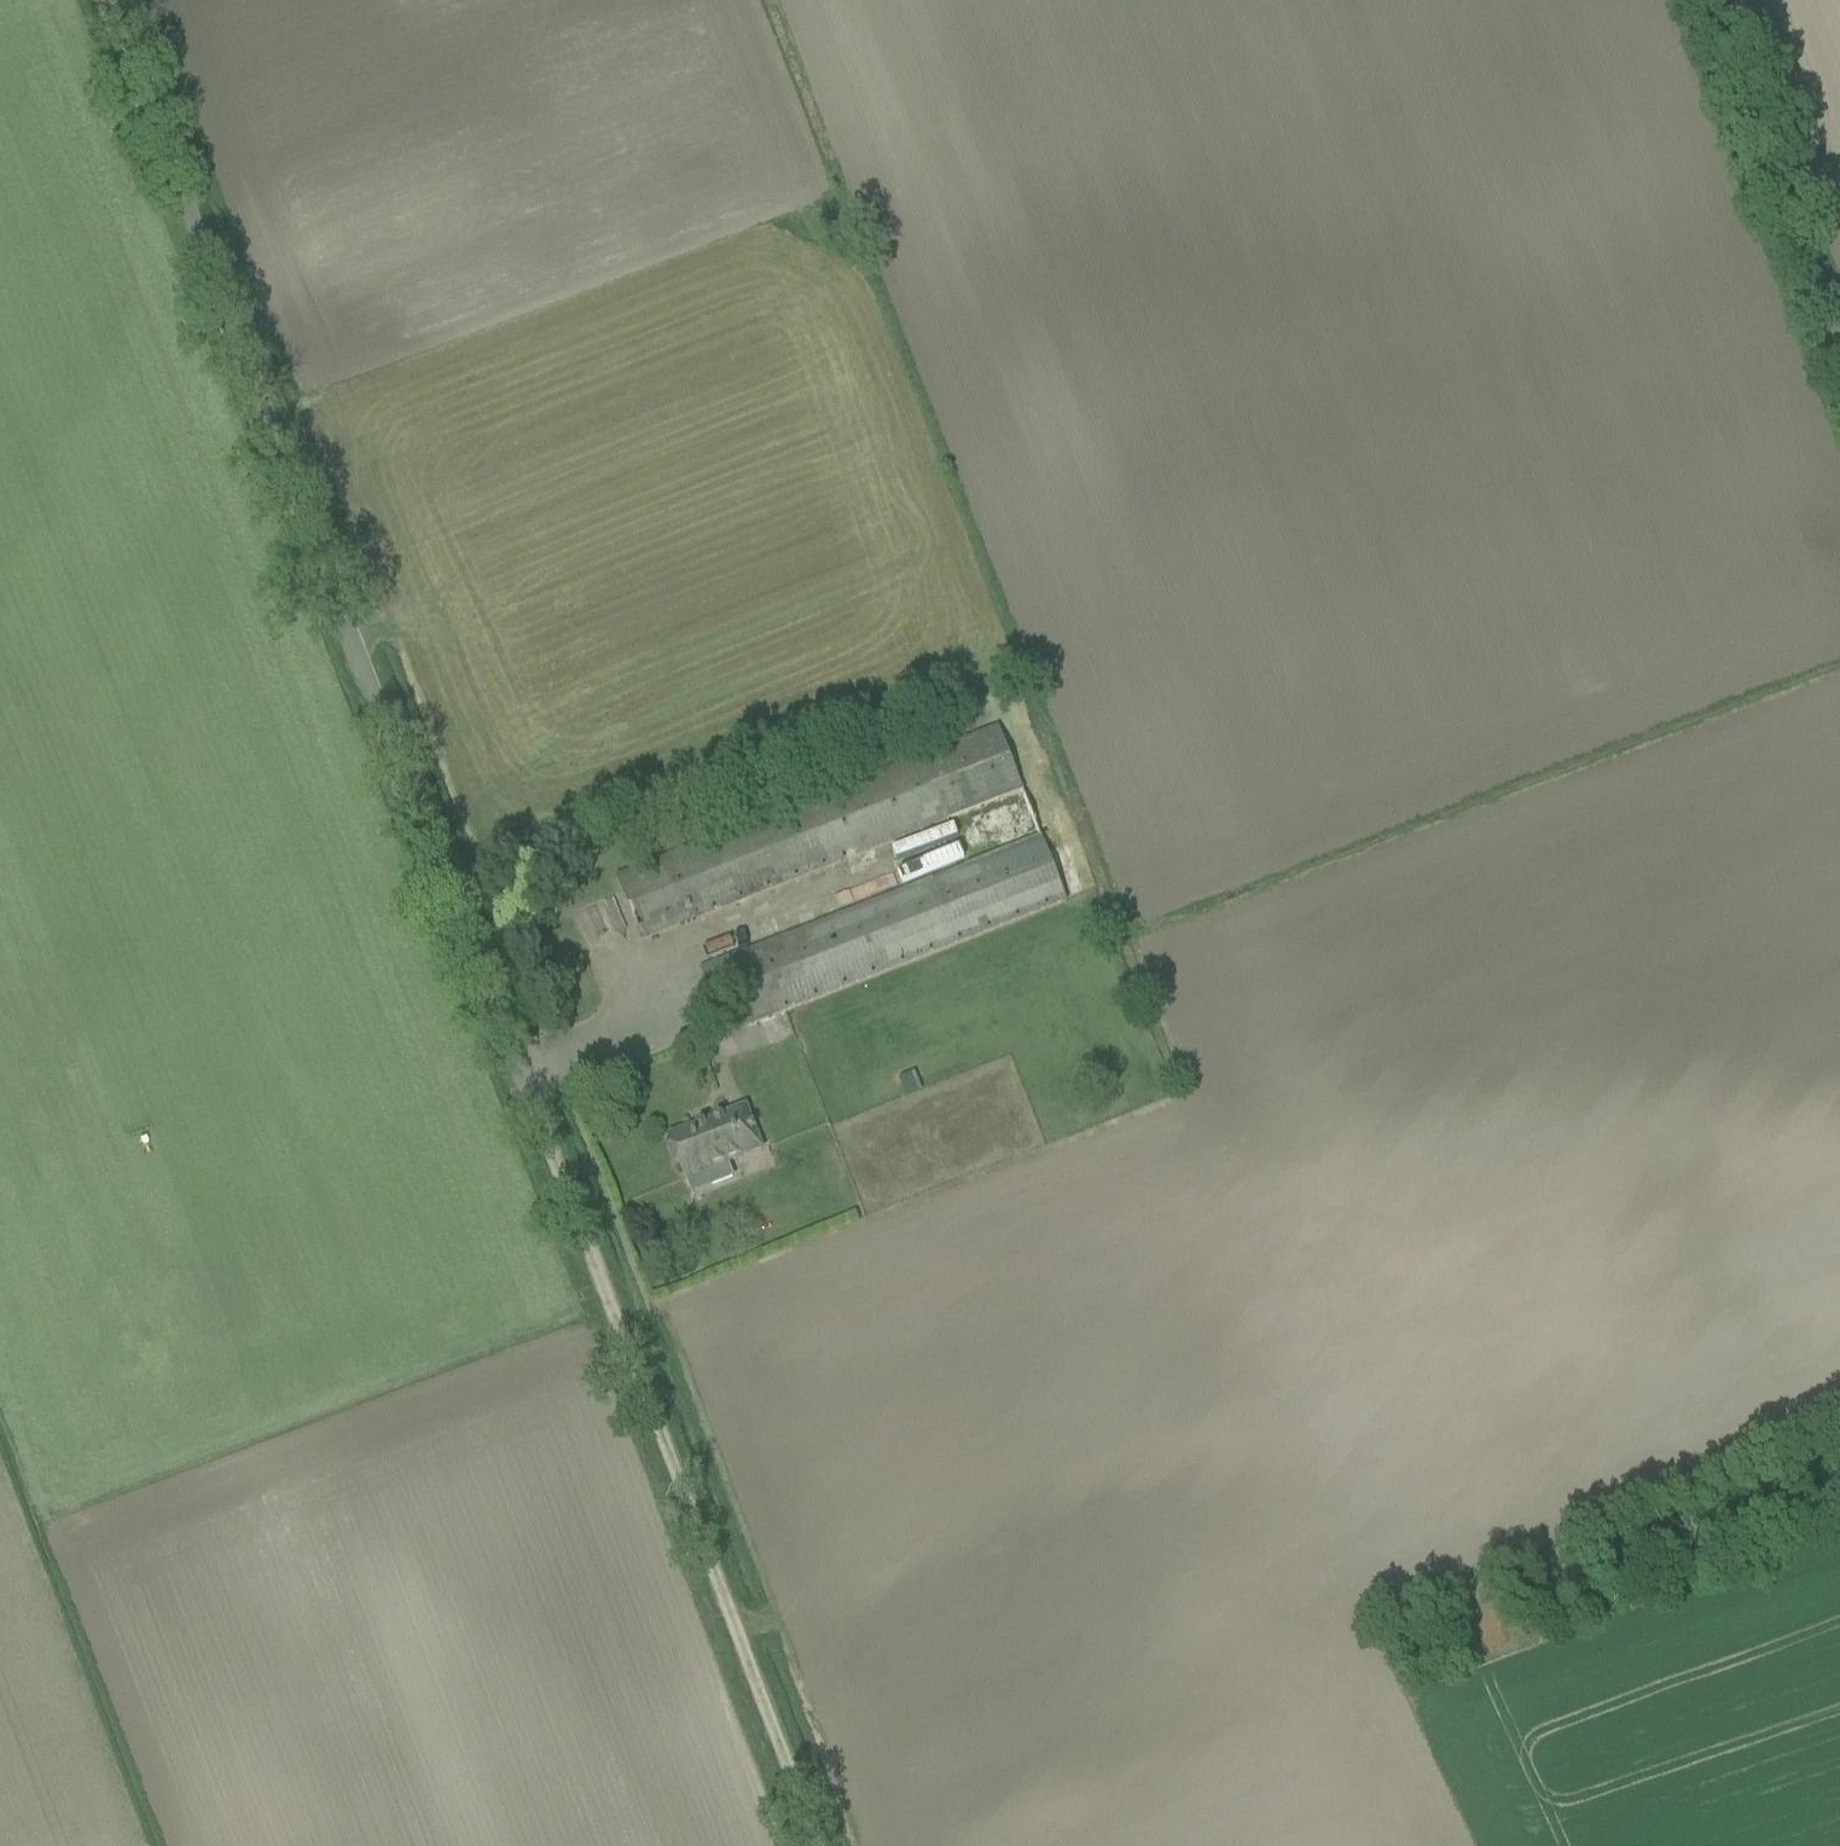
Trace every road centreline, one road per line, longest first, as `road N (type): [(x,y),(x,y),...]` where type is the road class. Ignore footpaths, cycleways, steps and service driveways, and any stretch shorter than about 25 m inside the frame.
road 1 (unclassified): [(558,1129),(104,0)]
road 2 (track): [(823,1845),(558,1129)]
road 3 (unclassified): [(1839,346),(1707,0)]

